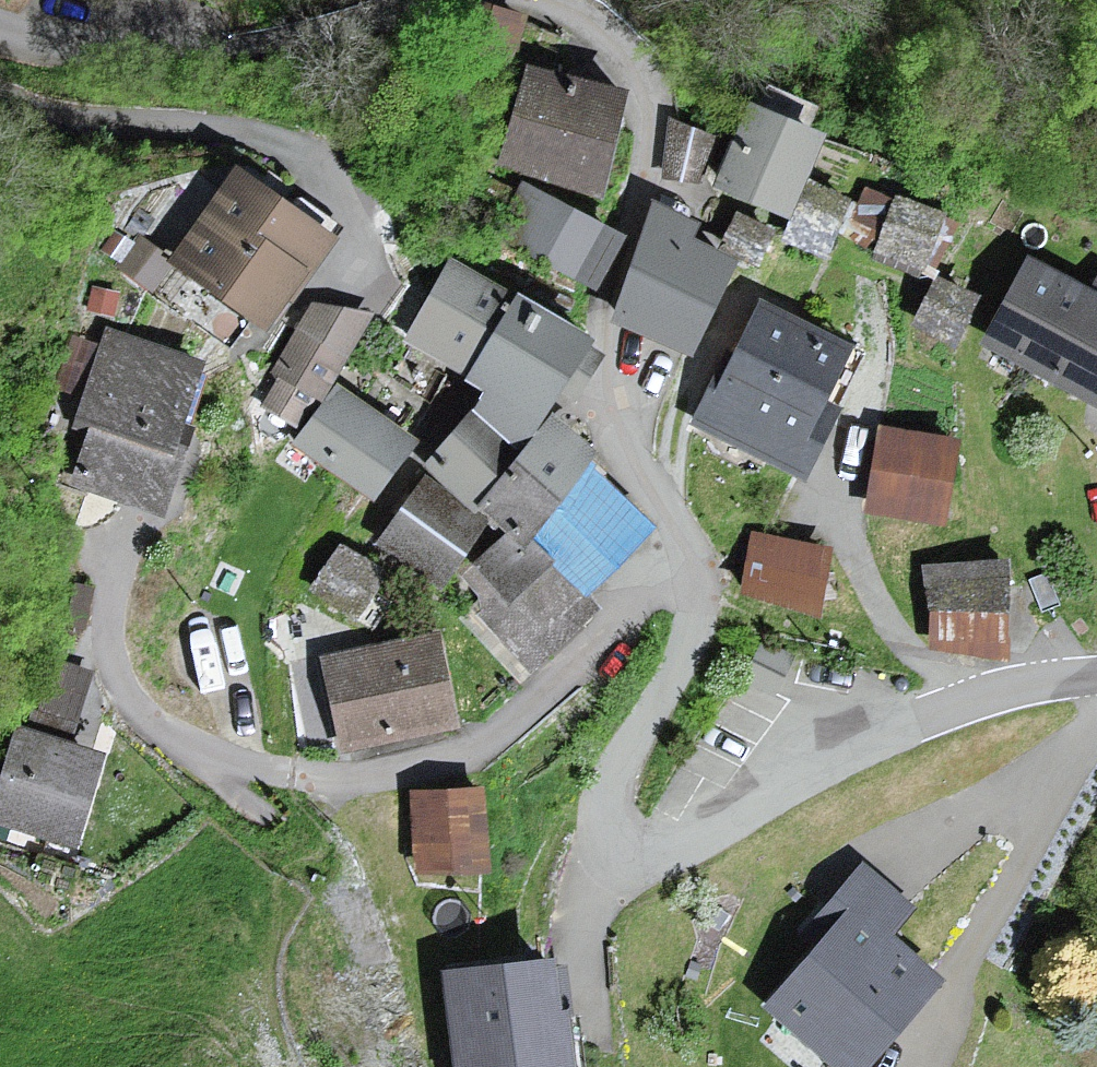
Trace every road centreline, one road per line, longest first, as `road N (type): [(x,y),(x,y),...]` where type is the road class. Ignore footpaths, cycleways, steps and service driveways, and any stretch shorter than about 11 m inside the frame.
road 1 (residential): [(691,559),(657,580),(550,689),(484,743),(426,768),(345,778),(226,755),(159,724),(135,704),(110,648),(119,528)]
road 2 (unclassified): [(955,707),(885,735),(699,842),(652,858),(627,856),(608,834),(608,792),(687,639),(695,608),(691,559)]
road 3 (unclassified): [(691,559),(627,445),(603,363),(605,314),(646,163),(646,107),(611,44),(549,0)]
road 4 (residential): [(955,707),(877,602),(846,527),(844,466),(869,395),(879,318)]
road 5 (unclassified): [(399,0),(284,31),(167,48),(82,49),(0,31)]
road 6 (unclassified): [(1096,675),(955,707)]

